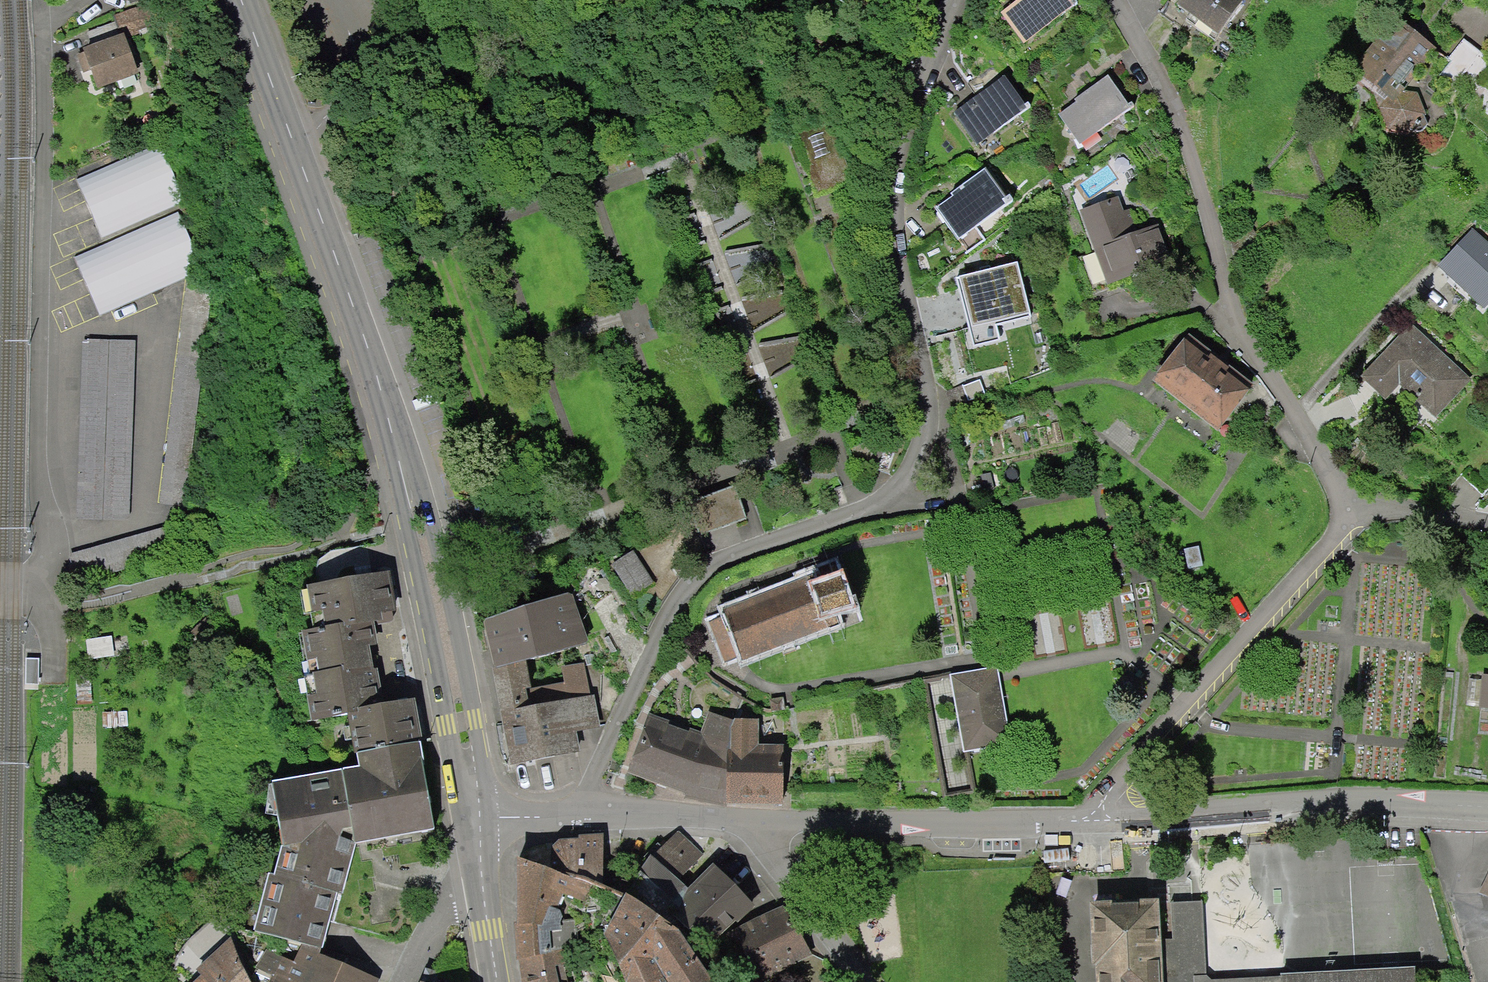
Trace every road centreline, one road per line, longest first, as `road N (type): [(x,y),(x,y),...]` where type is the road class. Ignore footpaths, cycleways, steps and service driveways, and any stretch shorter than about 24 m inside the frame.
road 1 (residential): [(578,813),(657,638),(707,568),(884,496),(913,460),(925,409),(893,252),(898,146),(959,0)]
road 2 (secondary): [(476,817),(411,484),(242,0)]
road 3 (residential): [(1351,501),(1244,335),(1161,78),(1118,0)]
road 4 (residential): [(1091,821),(1339,541),(1351,501)]
road 5 (residential): [(1091,821),(1346,801),(1487,808)]
road 6 (residential): [(760,825),(1091,821)]
road 7 (residential): [(760,825),(869,981)]
road 8 (residential): [(578,813),(760,825)]
road 9 (residential): [(1351,501),(1448,504),(1487,520)]
road 10 (residential): [(483,886),(452,906),(407,981)]

